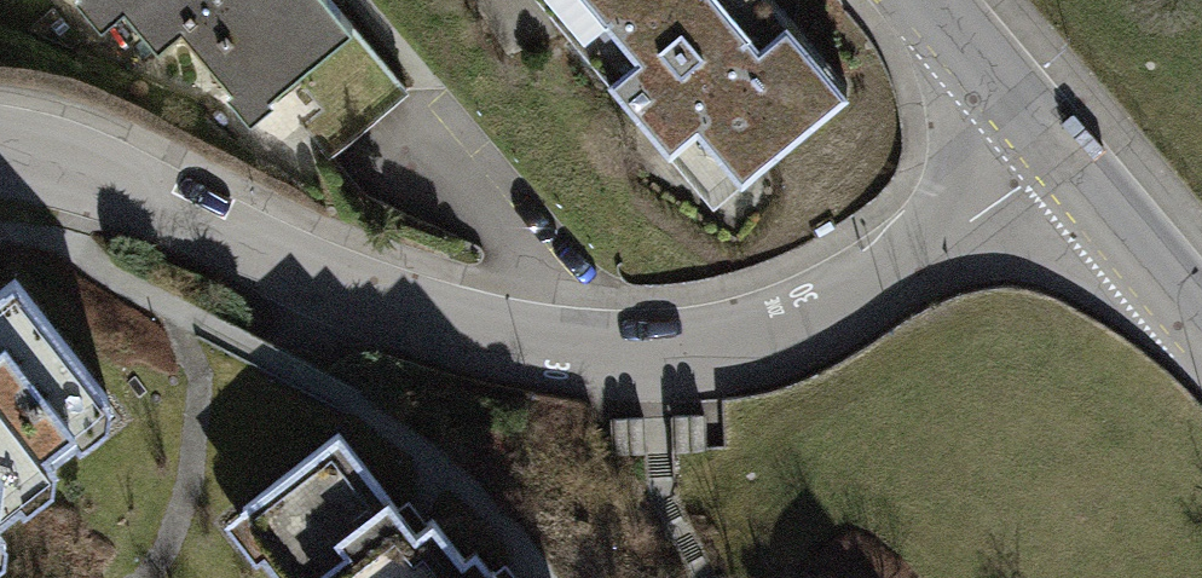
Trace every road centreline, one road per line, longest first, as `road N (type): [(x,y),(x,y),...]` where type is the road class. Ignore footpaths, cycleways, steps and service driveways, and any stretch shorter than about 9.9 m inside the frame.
road 1 (residential): [(1070,148),(780,357),(642,372),(482,346),(90,174),(0,170)]
road 2 (residential): [(1201,301),(1070,148)]
road 3 (residential): [(1070,148),(945,0)]

